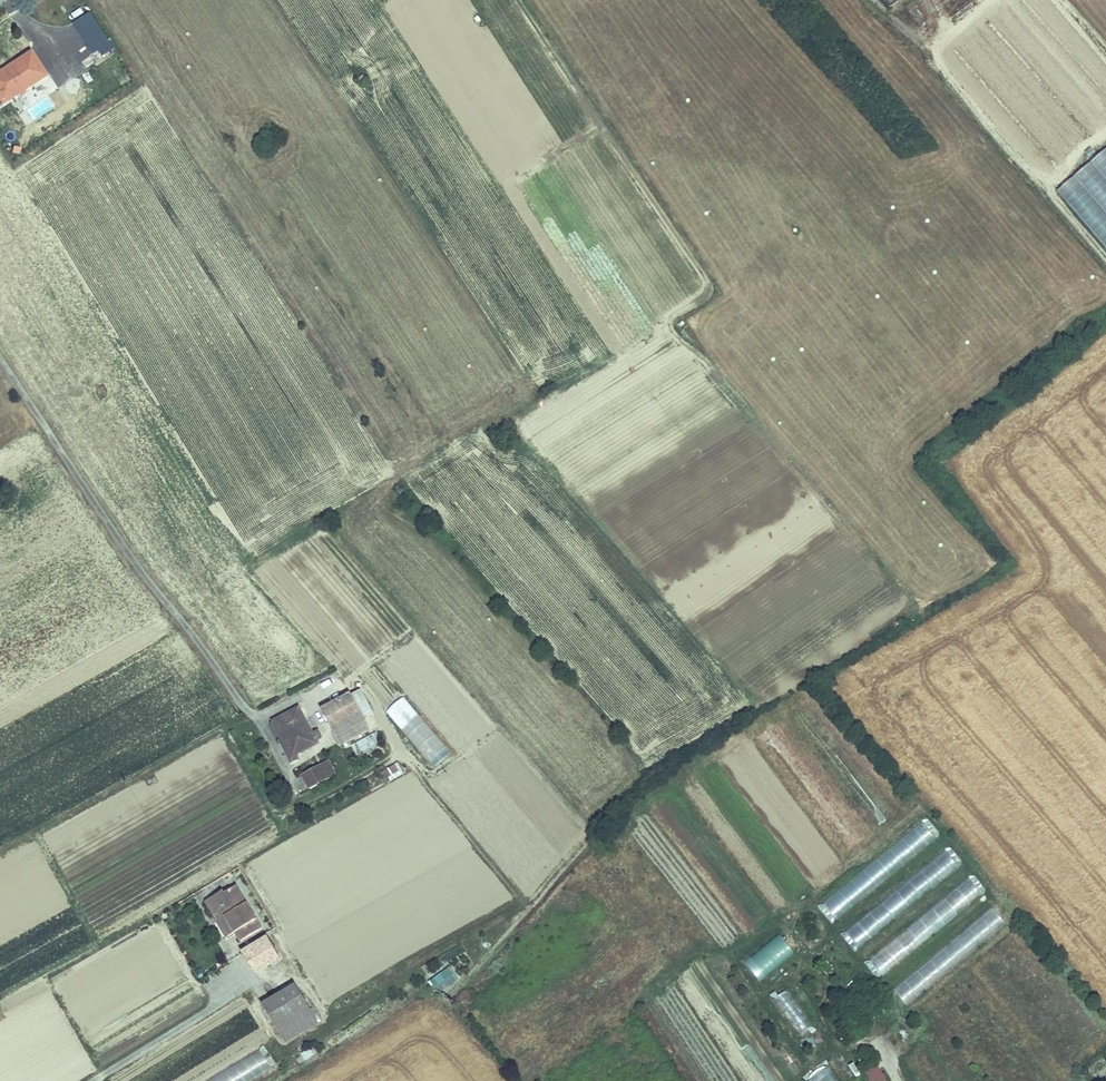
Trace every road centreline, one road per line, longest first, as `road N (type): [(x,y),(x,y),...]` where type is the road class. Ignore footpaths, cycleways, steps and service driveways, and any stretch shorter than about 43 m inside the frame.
road 1 (track): [(910,596),(681,337),(685,309),(703,298),(704,267),(518,0)]
road 2 (track): [(1105,263),(923,48)]
road 3 (track): [(988,0),(923,48),(874,0)]

